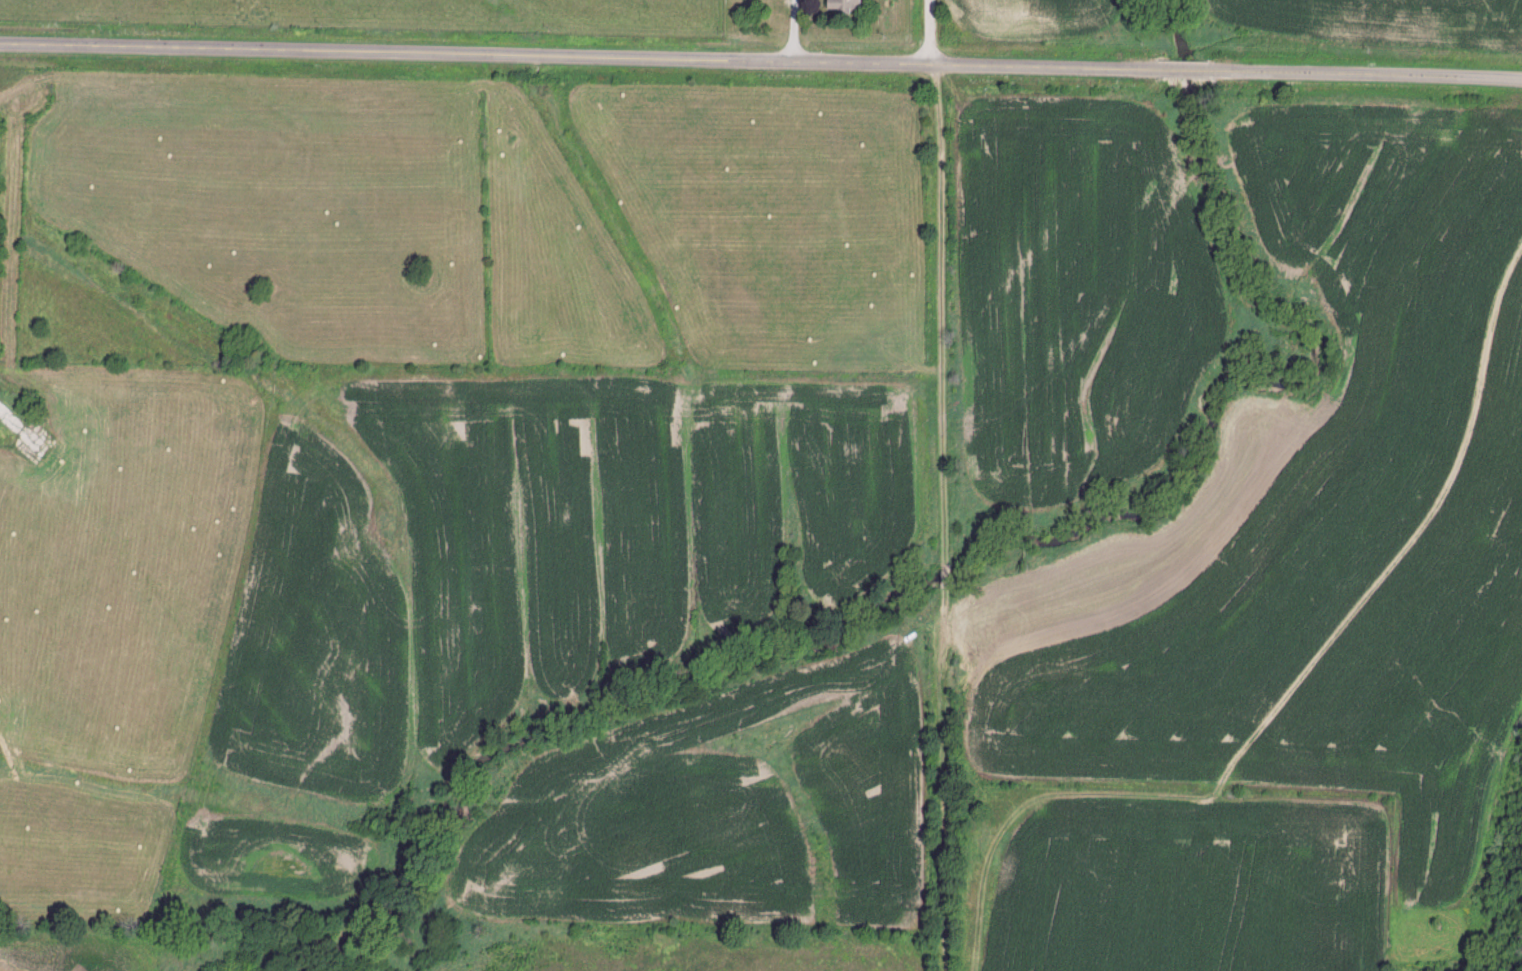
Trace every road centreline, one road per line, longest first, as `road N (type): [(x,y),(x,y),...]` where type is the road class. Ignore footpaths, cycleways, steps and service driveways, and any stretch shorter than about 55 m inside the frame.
road 1 (tertiary): [(1521,77),(0,43)]
road 2 (residential): [(929,0),(939,970)]

